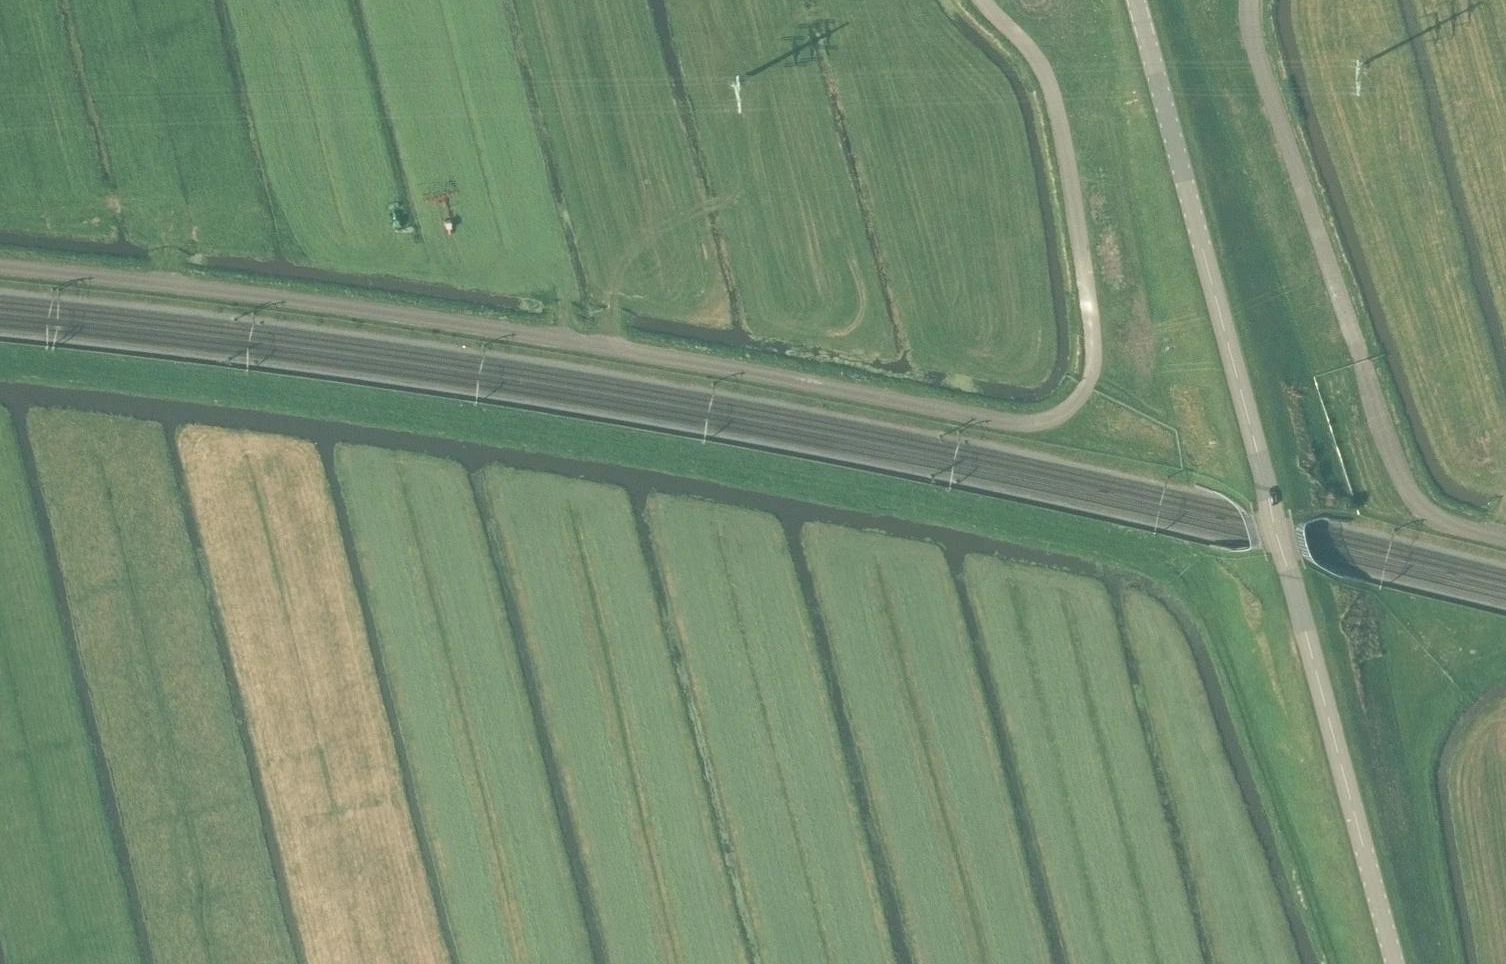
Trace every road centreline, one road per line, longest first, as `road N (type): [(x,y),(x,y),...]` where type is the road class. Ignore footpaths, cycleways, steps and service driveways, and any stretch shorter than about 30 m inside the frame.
road 1 (tertiary): [(1396,963),(1137,0)]

